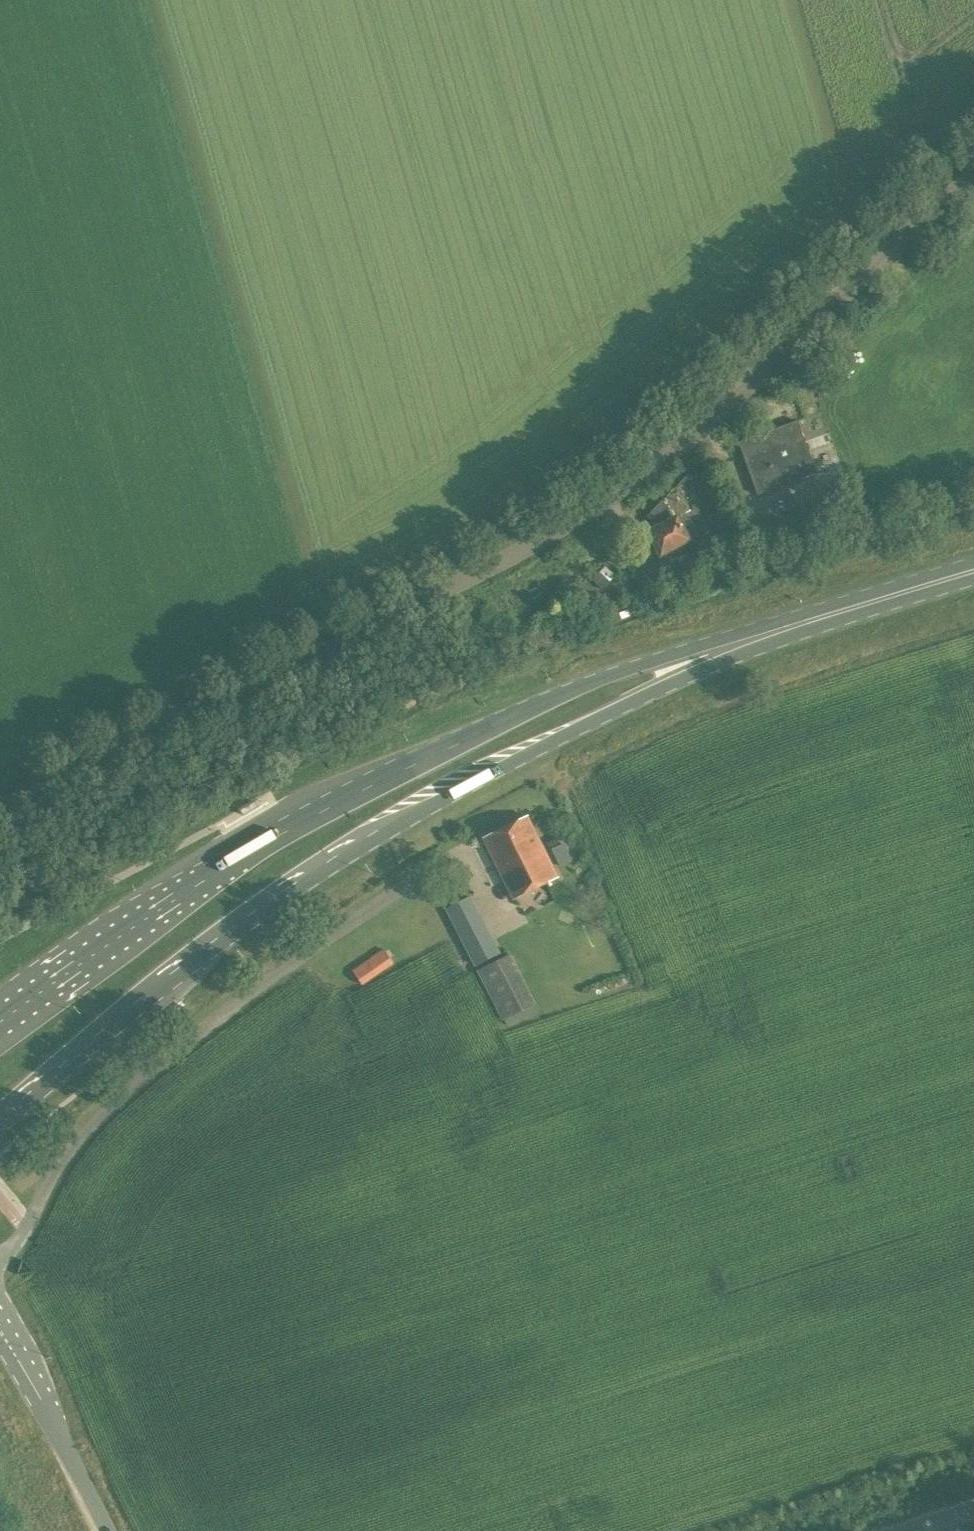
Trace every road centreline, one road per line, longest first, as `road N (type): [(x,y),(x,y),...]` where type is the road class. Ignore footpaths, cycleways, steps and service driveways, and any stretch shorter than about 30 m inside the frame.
road 1 (unclassified): [(0,806),(528,539),(641,468),(973,174)]
road 2 (primary): [(0,1120),(207,948),(386,829),(680,678),(928,585)]
road 3 (primary): [(928,585),(623,671),(420,759),(237,857),(0,1021)]
road 4 (unclassified): [(0,1255),(17,1243),(49,1177),(97,1116),(357,911),(461,854),(502,922)]
road 5 (unclassified): [(52,1418),(108,1530)]
road 6 (unclassified): [(52,1418),(0,1305)]

